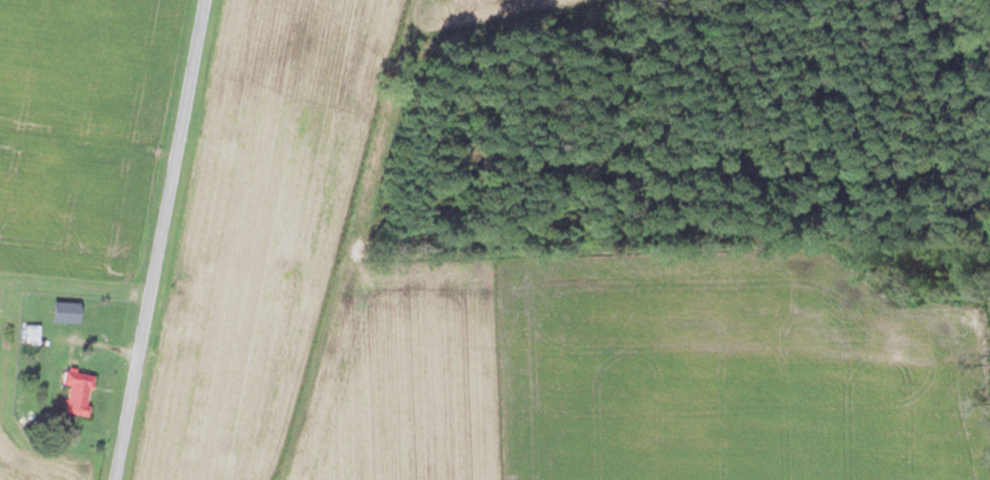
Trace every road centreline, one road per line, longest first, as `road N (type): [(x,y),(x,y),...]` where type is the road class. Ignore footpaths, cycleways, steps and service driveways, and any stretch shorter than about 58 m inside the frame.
road 1 (residential): [(120,479),(209,0)]

